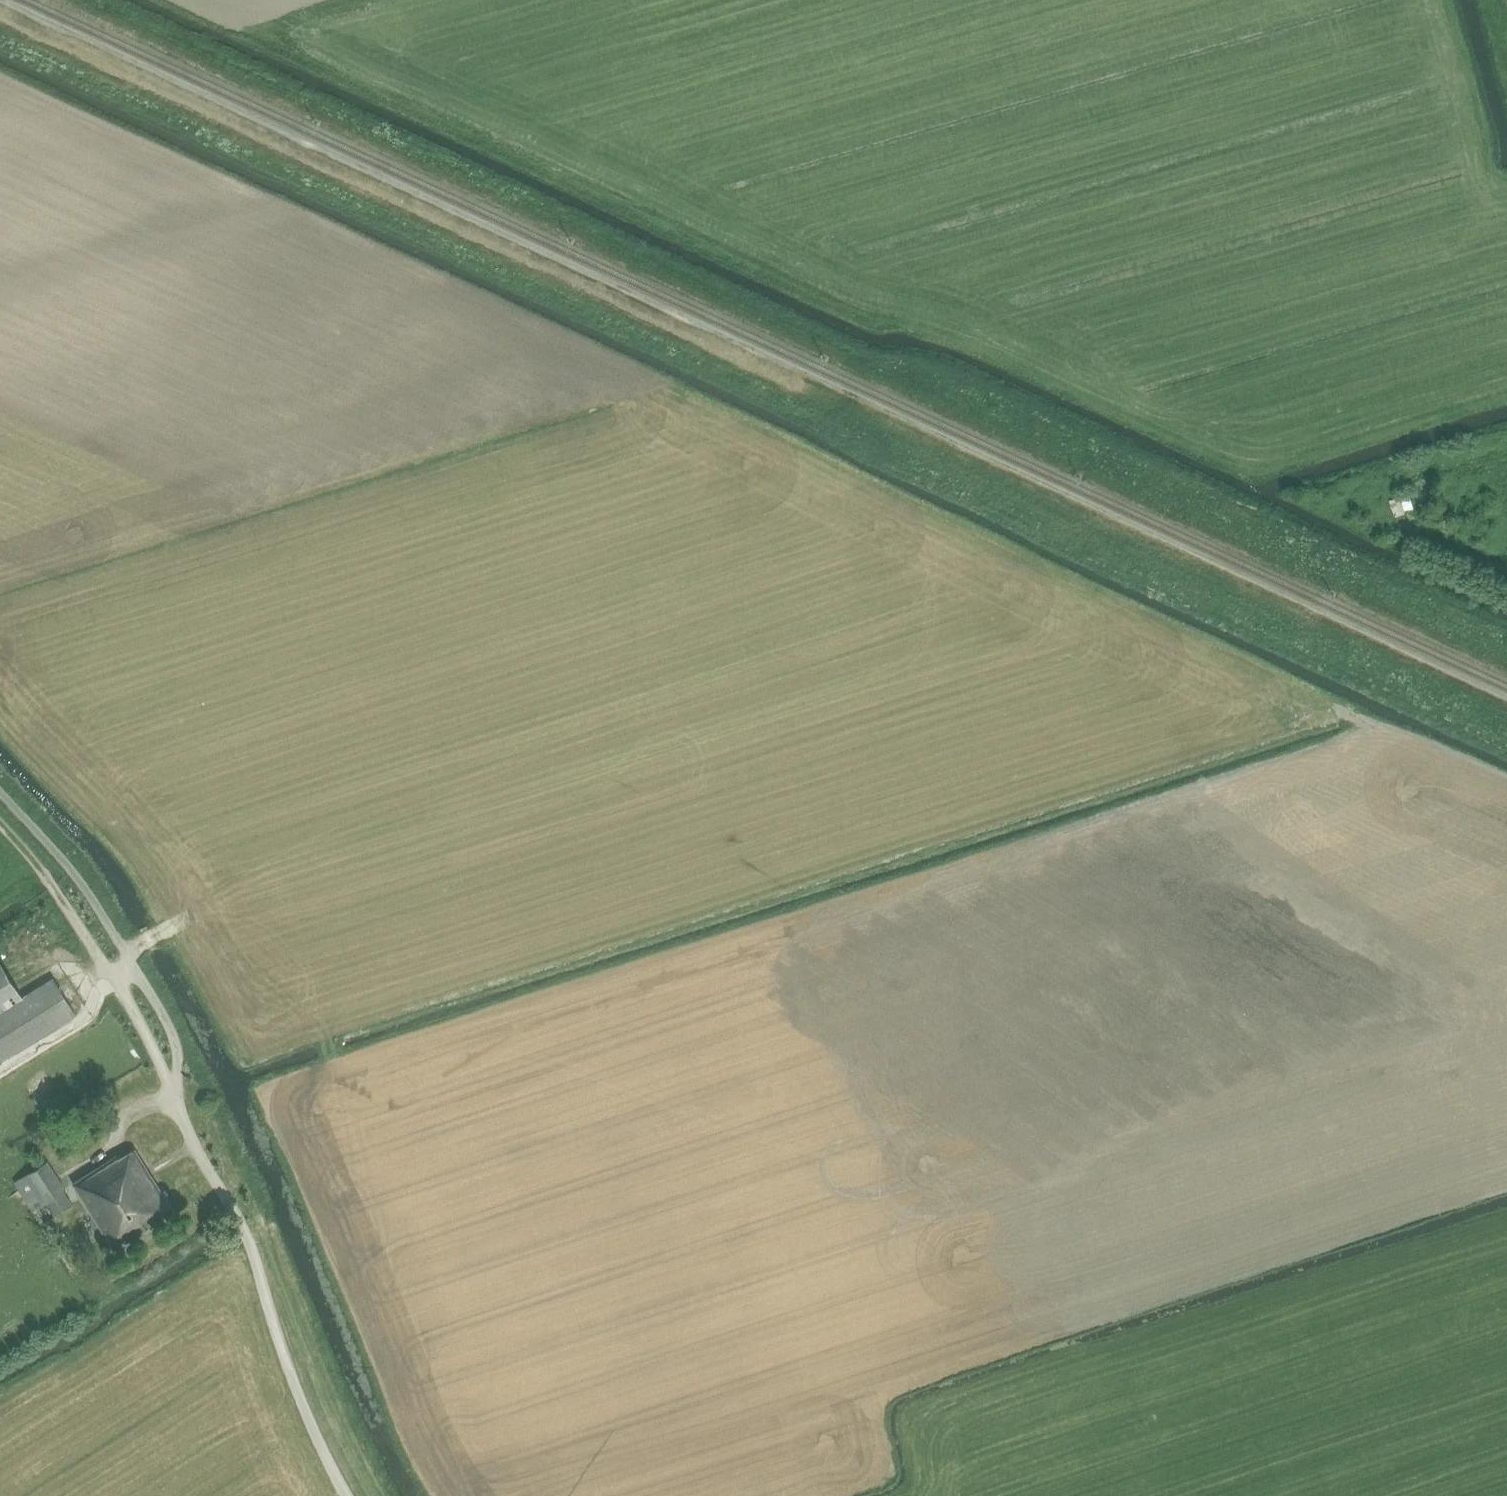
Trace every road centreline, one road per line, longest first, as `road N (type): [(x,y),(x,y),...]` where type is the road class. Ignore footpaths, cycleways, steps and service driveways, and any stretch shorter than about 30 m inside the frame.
road 1 (track): [(334,1057),(313,1021),(219,917),(195,914),(128,956)]

